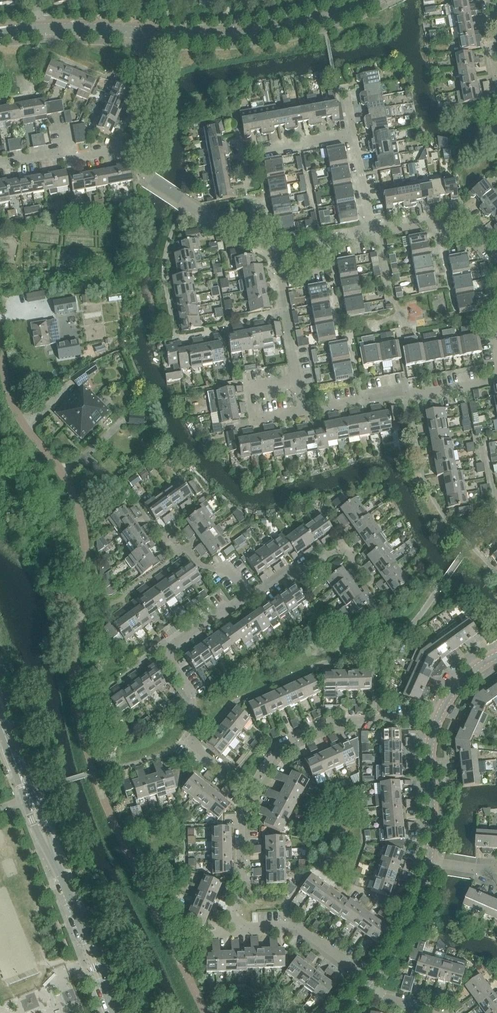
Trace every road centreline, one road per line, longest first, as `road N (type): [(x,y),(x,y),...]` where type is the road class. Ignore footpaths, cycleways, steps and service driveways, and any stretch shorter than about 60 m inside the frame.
road 1 (residential): [(376,987),(293,928),(246,927),(249,788)]
road 2 (residential): [(249,788),(200,751),(190,690),(170,655),(249,594)]
road 3 (unclassified): [(114,1012),(27,796)]
road 4 (tertiary): [(151,32),(289,27),(368,0)]
road 5 (residential): [(249,788),(280,745),(335,721),(439,720)]
road 6 (residential): [(305,410),(491,382),(496,375)]
road 7 (residential): [(249,594),(340,540),(364,574)]
road 8 (residential): [(145,146),(0,163)]
road 9 (residential): [(496,261),(464,218),(376,235)]
road 10 (tertiary): [(432,862),(430,757),(439,720)]
road 11 (residential): [(274,252),(151,179)]
road 12 (tertiary): [(376,987),(416,914),(432,862)]
road 13 (residential): [(305,410),(253,418),(247,387),(298,379)]
road 14 (residential): [(298,379),(274,252)]

